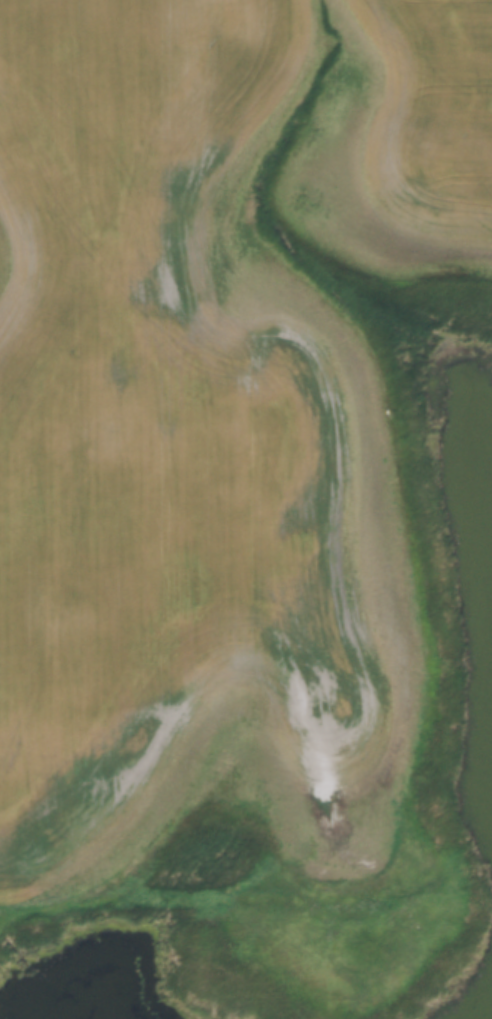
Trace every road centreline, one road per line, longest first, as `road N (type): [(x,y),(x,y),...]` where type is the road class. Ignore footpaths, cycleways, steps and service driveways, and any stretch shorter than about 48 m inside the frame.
road 1 (track): [(491,904),(0,907)]

